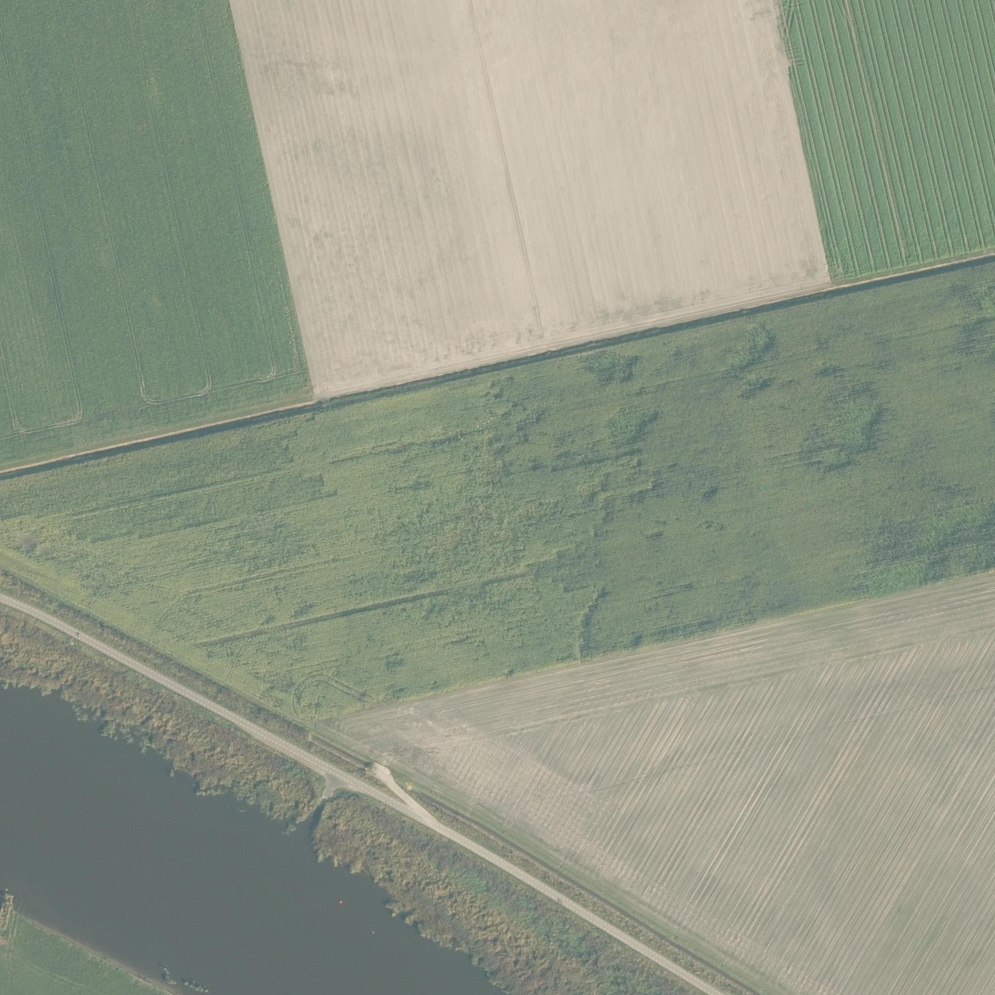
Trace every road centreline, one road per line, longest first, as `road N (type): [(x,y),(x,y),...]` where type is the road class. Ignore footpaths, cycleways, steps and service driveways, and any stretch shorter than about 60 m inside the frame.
road 1 (unclassified): [(724,994),(339,771),(0,595)]

